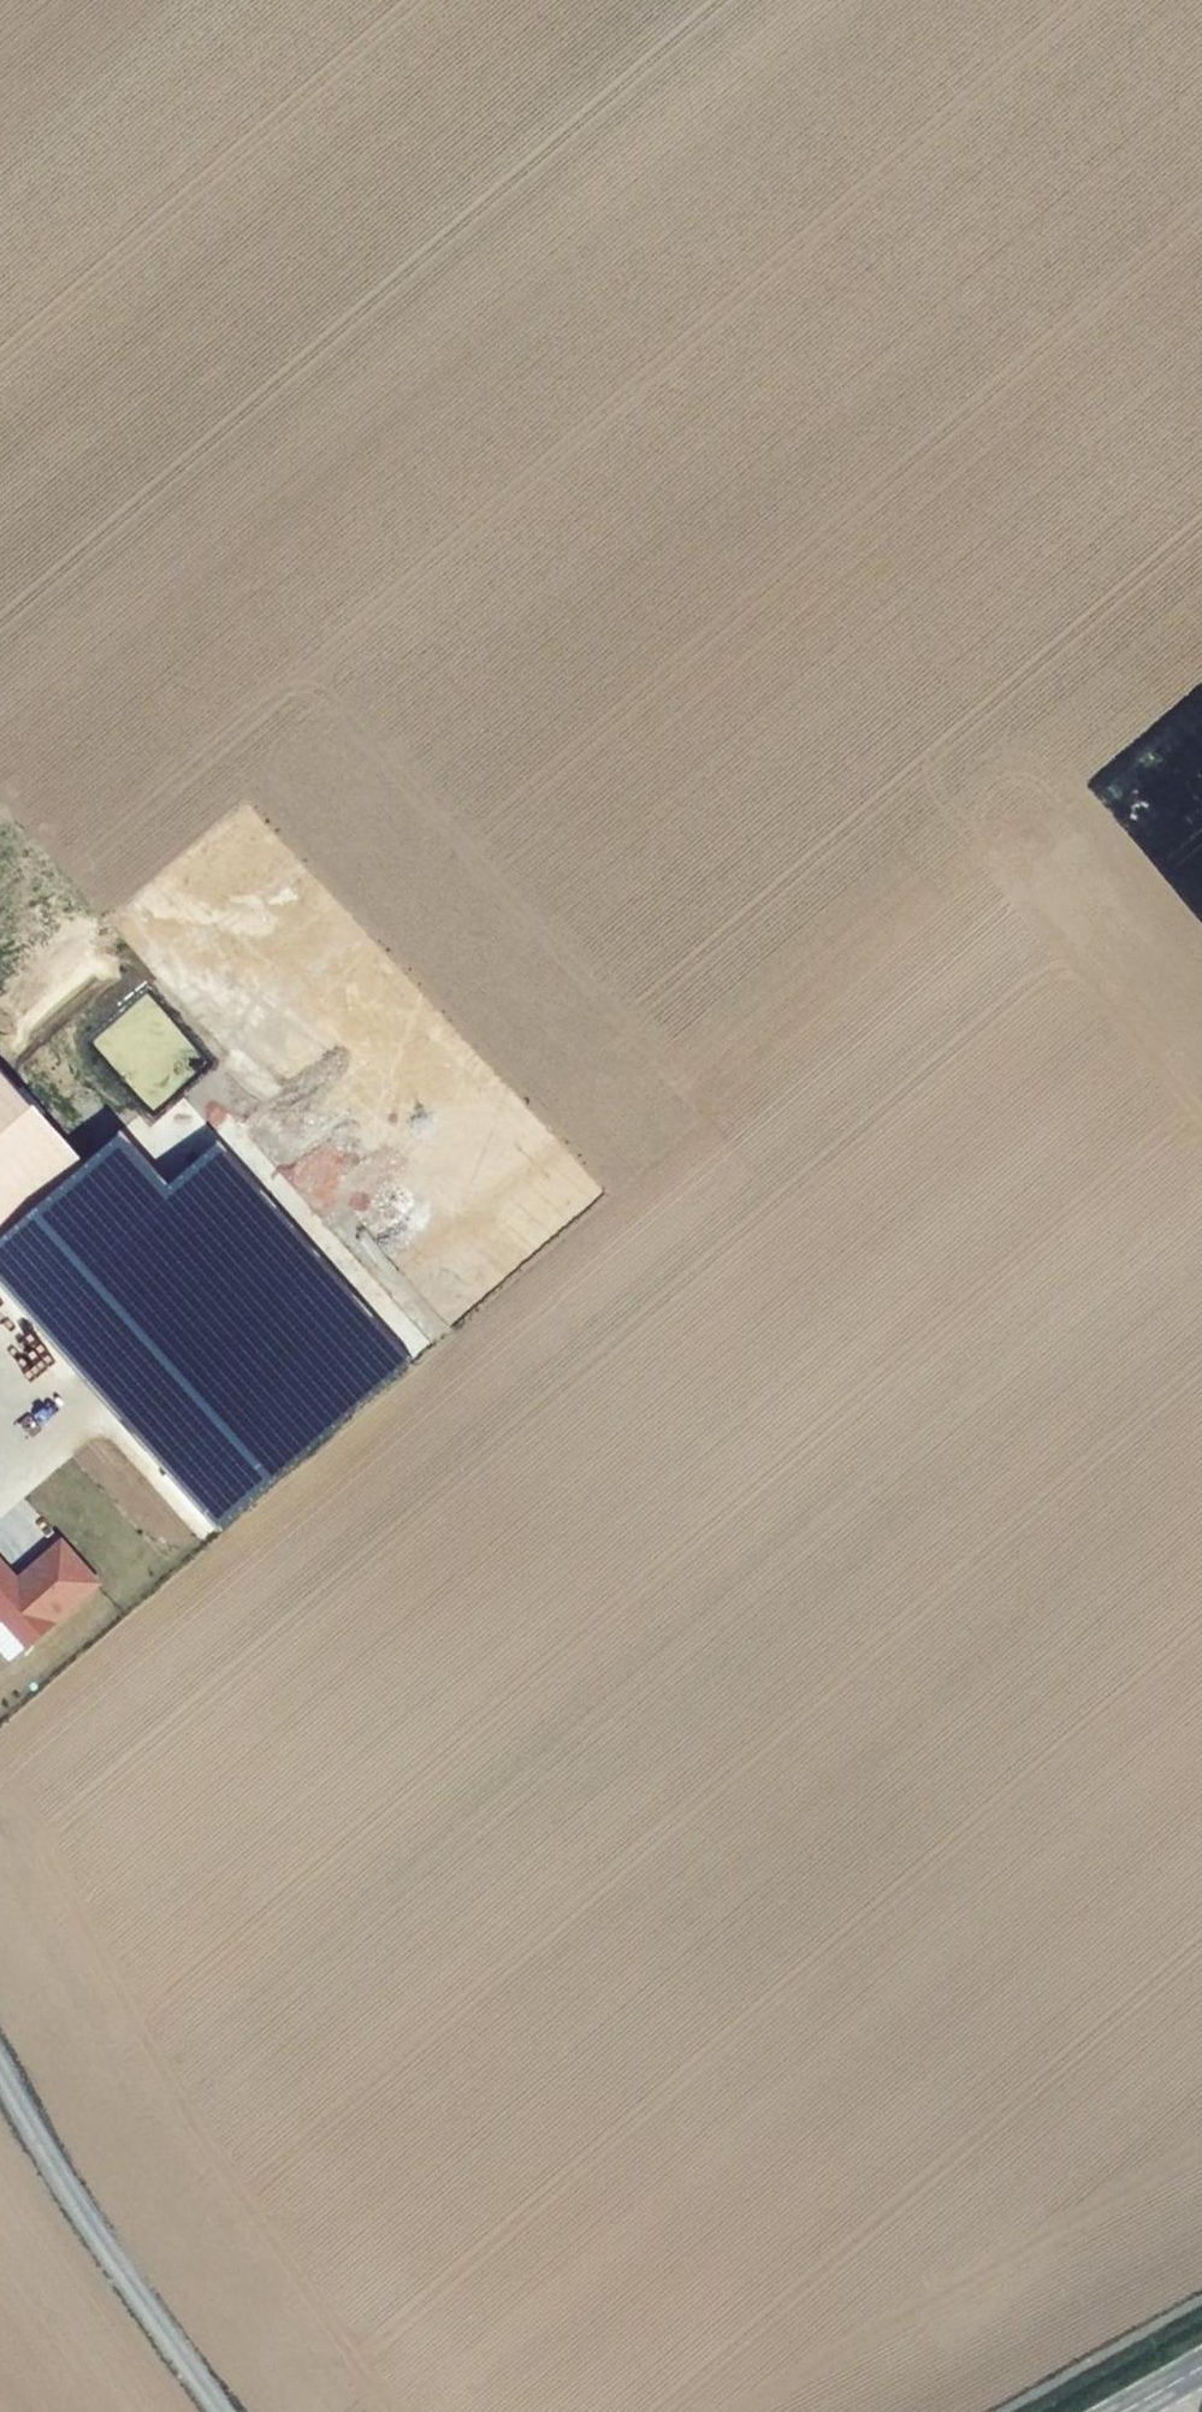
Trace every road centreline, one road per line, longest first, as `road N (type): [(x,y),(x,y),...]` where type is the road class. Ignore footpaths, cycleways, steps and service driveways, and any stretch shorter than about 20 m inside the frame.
road 1 (track): [(0,2070),(75,2211),(215,2411)]

